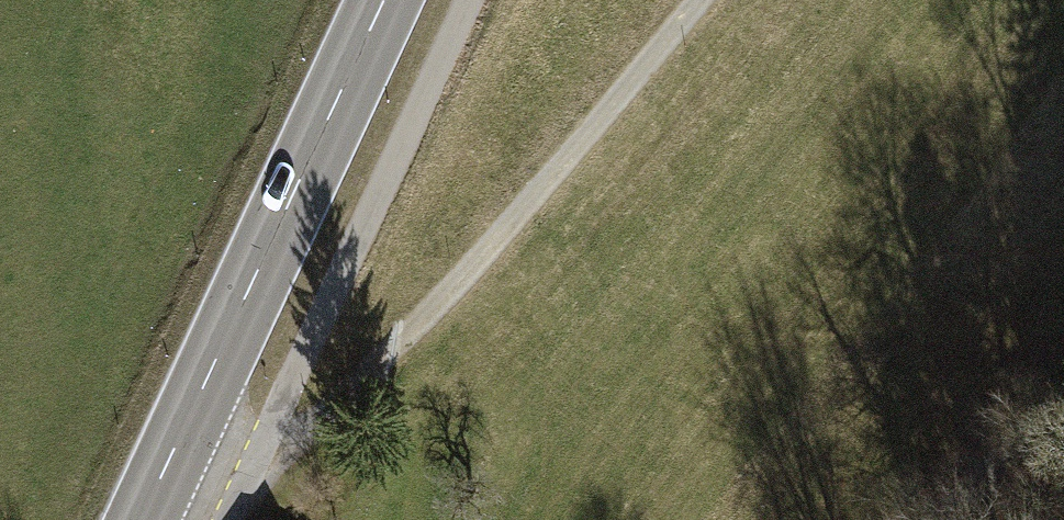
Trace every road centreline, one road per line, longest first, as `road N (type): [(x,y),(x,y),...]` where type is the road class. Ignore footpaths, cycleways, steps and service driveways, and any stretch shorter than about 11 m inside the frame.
road 1 (track): [(705,0),(520,220),(297,442),(253,468),(171,454)]
road 2 (secondary): [(141,519),(384,0)]
road 3 (track): [(964,519),(1063,420)]

